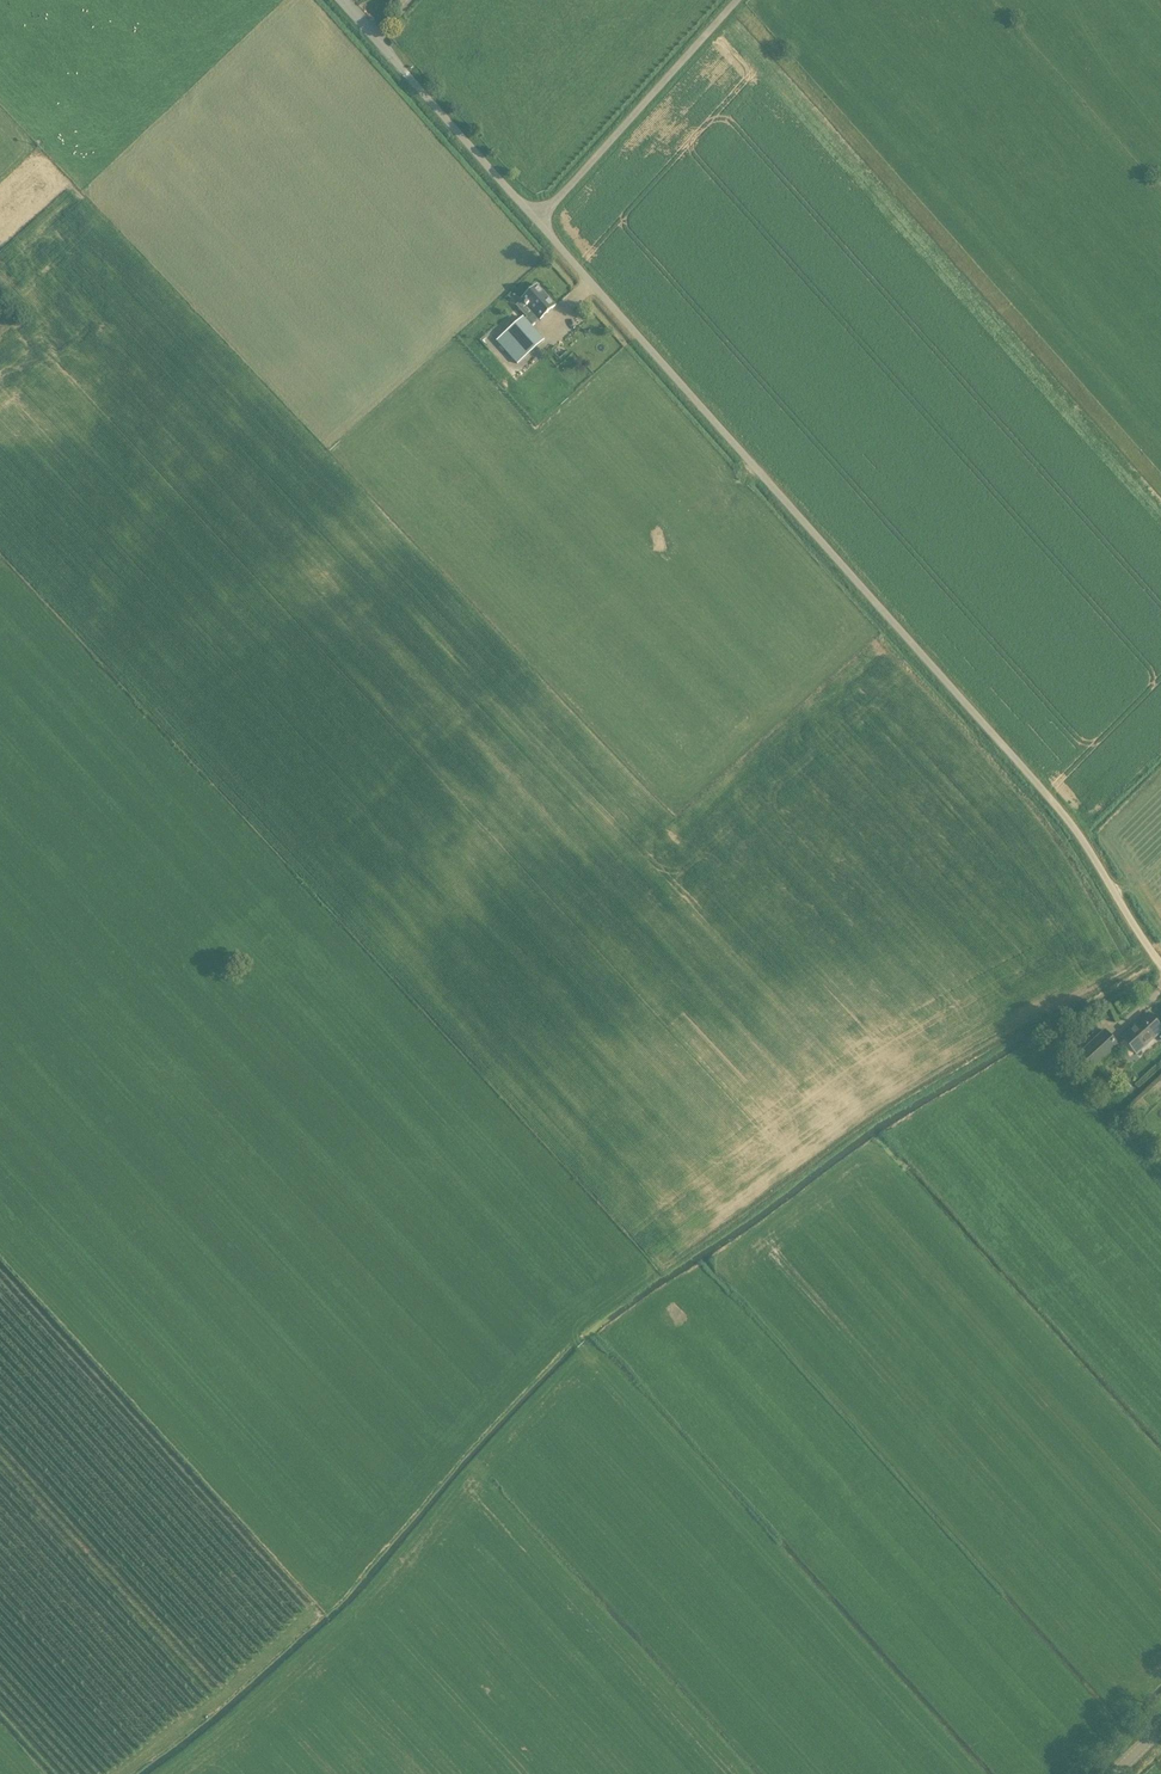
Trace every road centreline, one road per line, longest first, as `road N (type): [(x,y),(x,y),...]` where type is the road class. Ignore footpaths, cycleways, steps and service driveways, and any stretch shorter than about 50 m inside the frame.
road 1 (unclassified): [(534,226),(907,639),(1081,846),(1160,965)]
road 2 (unclassified): [(534,226),(738,0)]
road 3 (unclassified): [(404,74),(534,226)]

